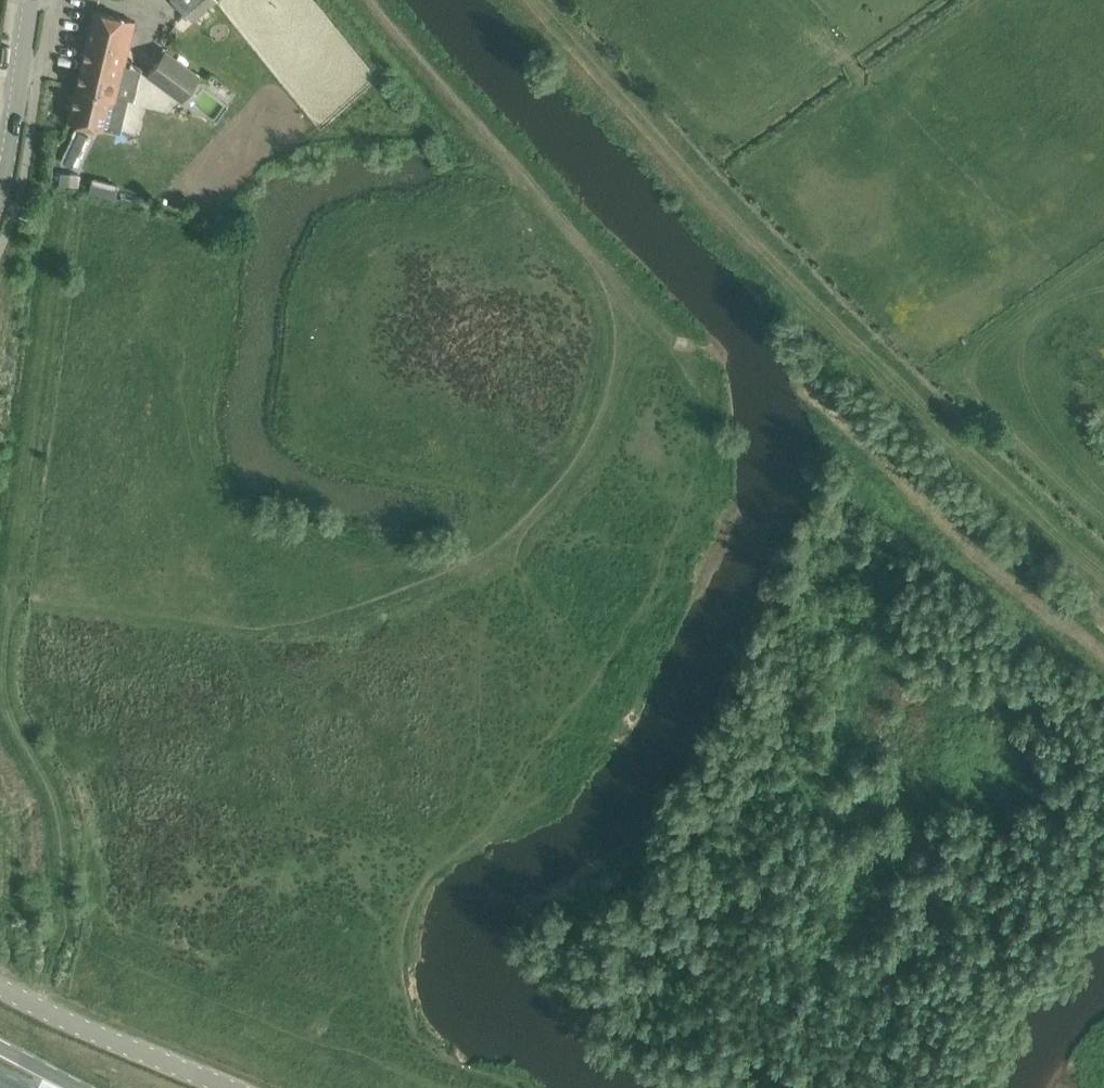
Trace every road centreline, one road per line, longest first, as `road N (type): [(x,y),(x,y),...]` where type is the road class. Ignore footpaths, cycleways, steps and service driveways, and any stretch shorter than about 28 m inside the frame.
road 1 (track): [(1103,591),(780,287),(534,0)]
road 2 (unclassified): [(0,987),(229,1087)]
road 3 (tertiary): [(30,0),(0,196)]

